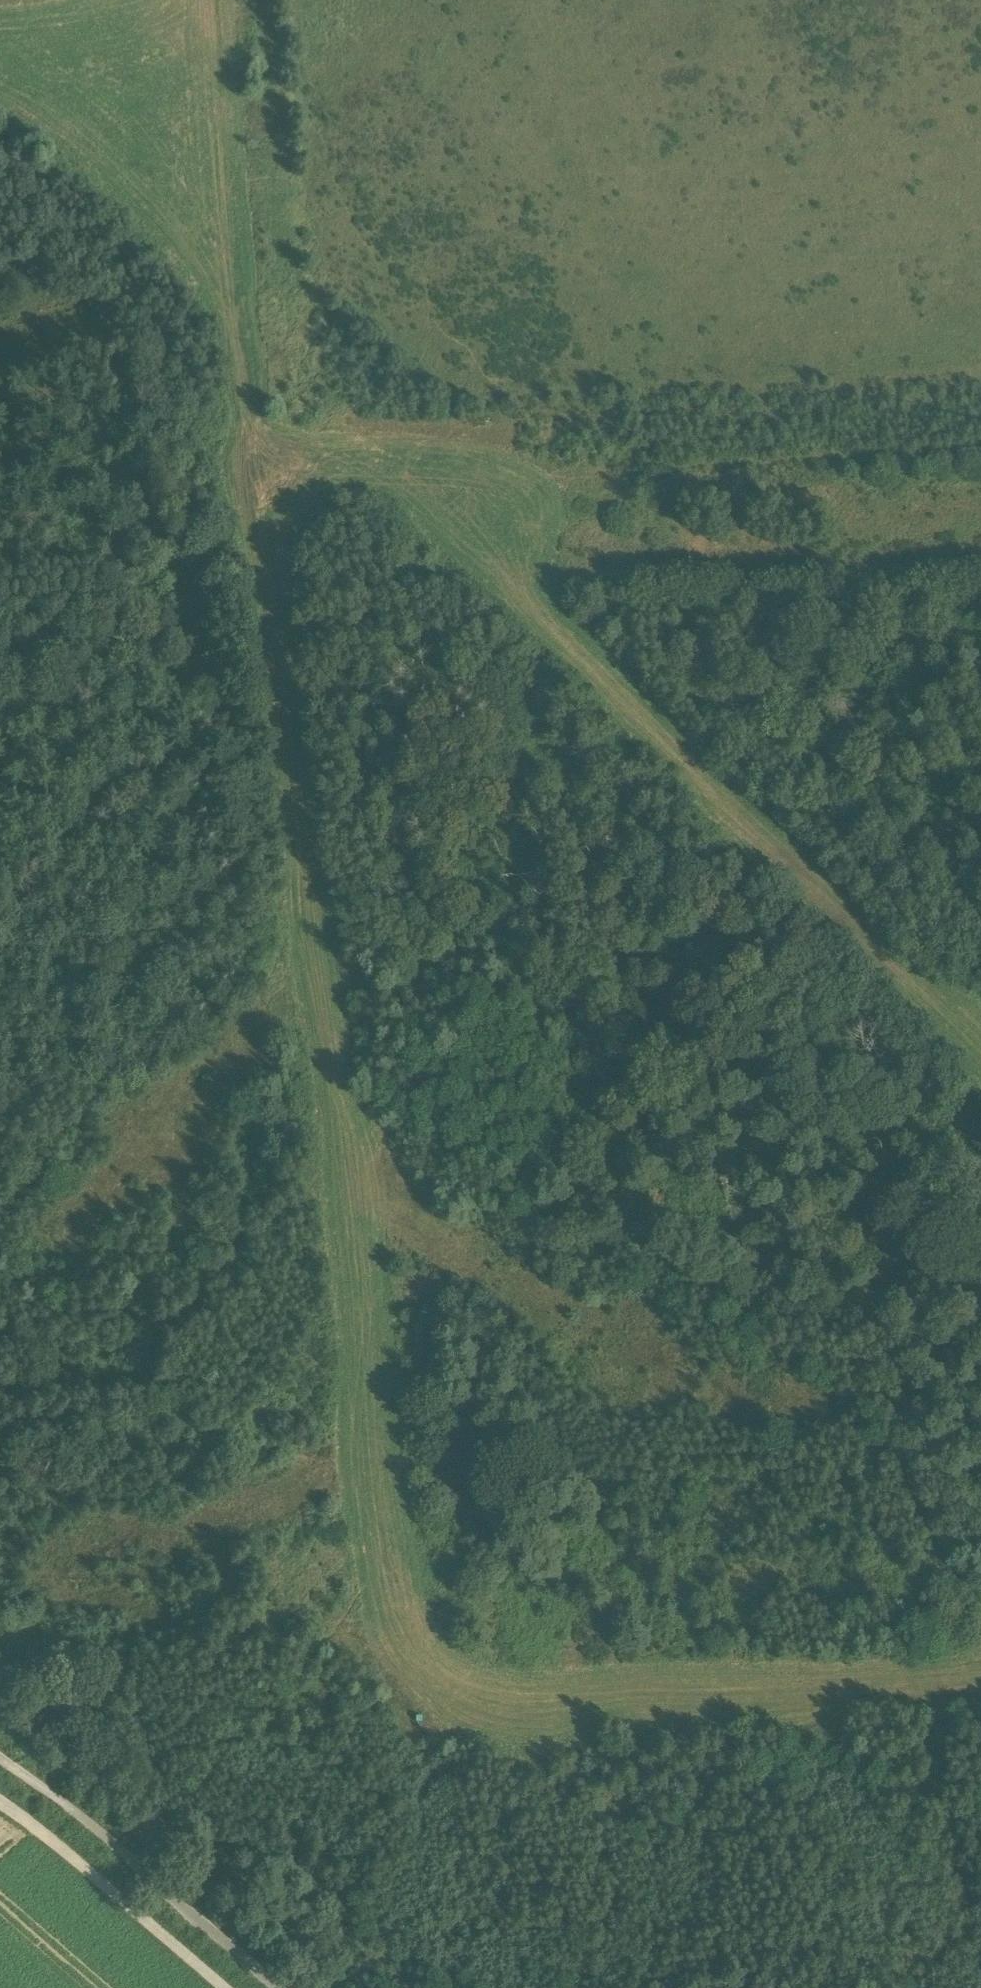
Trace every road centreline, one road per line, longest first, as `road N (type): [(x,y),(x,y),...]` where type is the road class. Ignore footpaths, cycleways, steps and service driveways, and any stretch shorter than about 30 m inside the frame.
road 1 (track): [(279,1987),(8,1771)]
road 2 (track): [(0,109),(229,292)]
road 3 (track): [(220,1987),(0,1808)]
road 4 (track): [(255,489),(229,292)]

